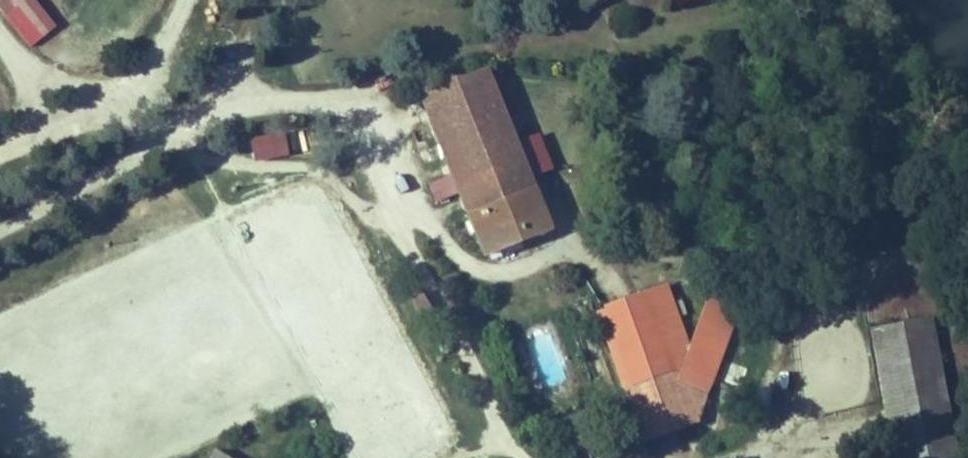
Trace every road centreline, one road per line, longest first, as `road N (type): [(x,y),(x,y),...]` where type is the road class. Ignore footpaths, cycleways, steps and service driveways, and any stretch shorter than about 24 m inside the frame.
road 1 (unclassified): [(347,97),(200,111),(0,217)]

